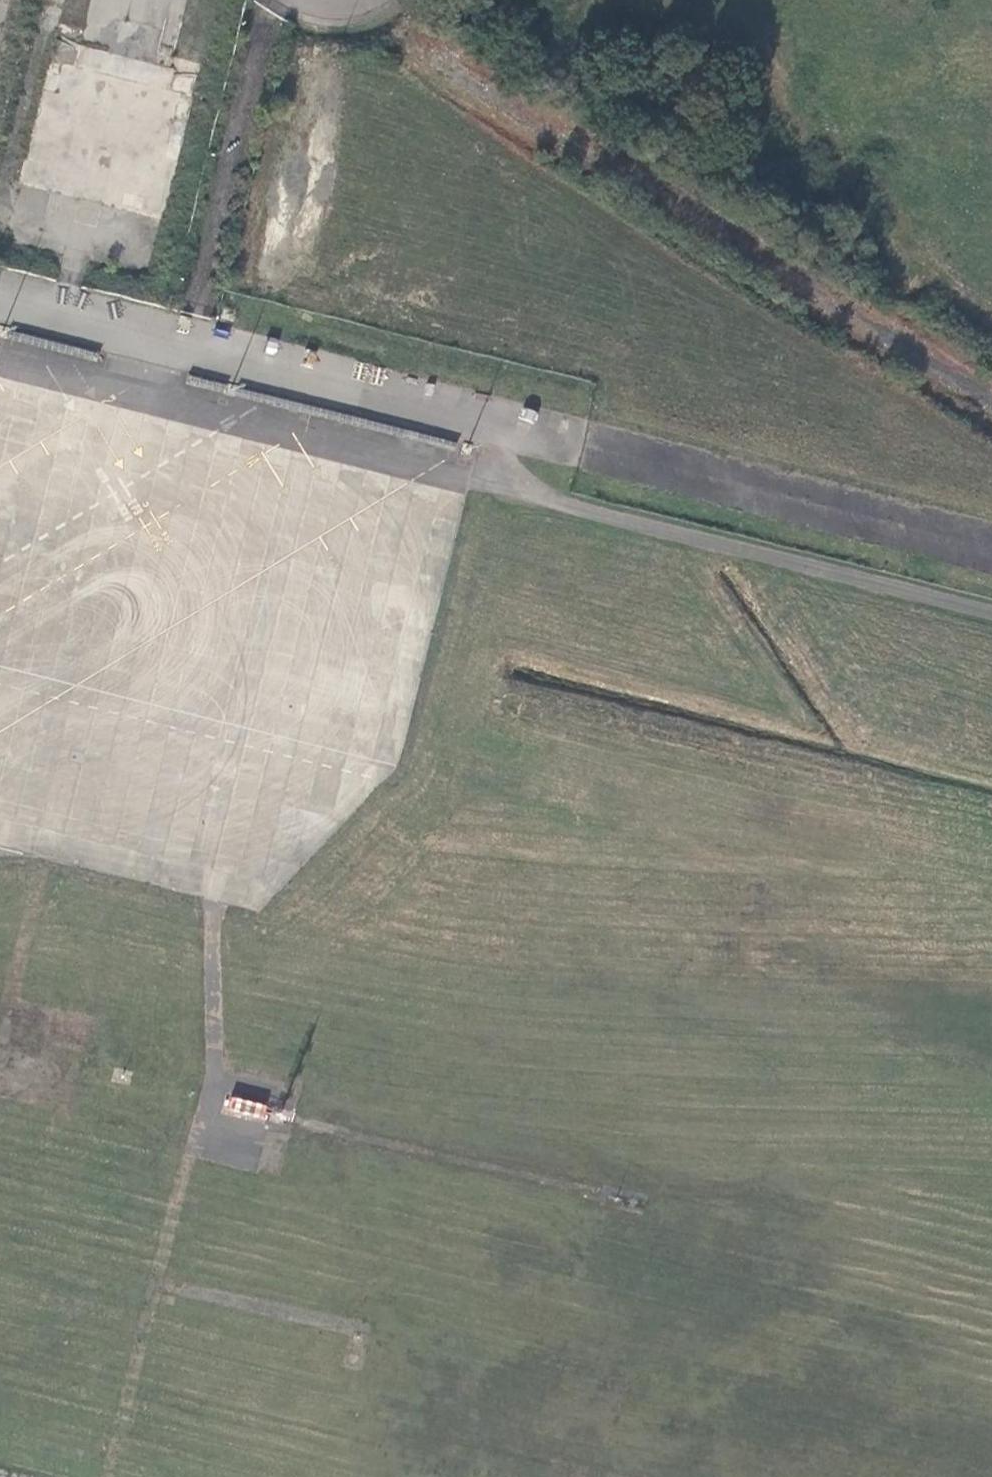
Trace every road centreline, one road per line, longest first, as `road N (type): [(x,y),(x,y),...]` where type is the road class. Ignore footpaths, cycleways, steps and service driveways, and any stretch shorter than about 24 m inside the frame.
road 1 (track): [(203,1121),(277,1142),(311,1129),(560,1184),(810,1211)]
road 2 (track): [(49,835),(0,1039)]
road 3 (track): [(158,1282),(109,1476)]

